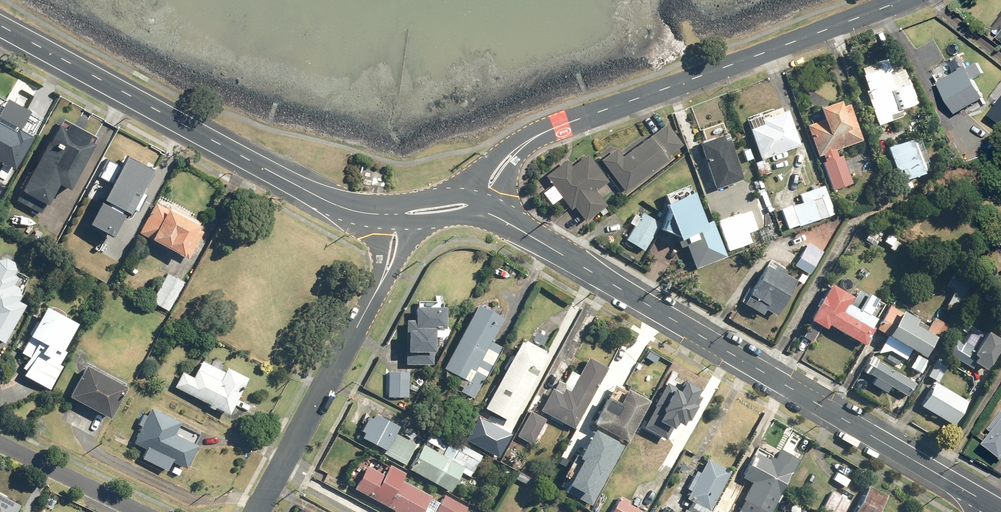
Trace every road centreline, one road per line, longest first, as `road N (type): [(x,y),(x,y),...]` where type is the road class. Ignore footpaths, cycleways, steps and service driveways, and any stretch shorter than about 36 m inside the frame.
road 1 (residential): [(994,504),(474,202)]
road 2 (residential): [(903,0),(539,134),(507,158),(474,202)]
road 3 (residential): [(398,214),(355,211),(320,197),(0,27)]
road 4 (residential): [(253,511),(381,283)]
road 5 (residential): [(138,511),(0,443)]

